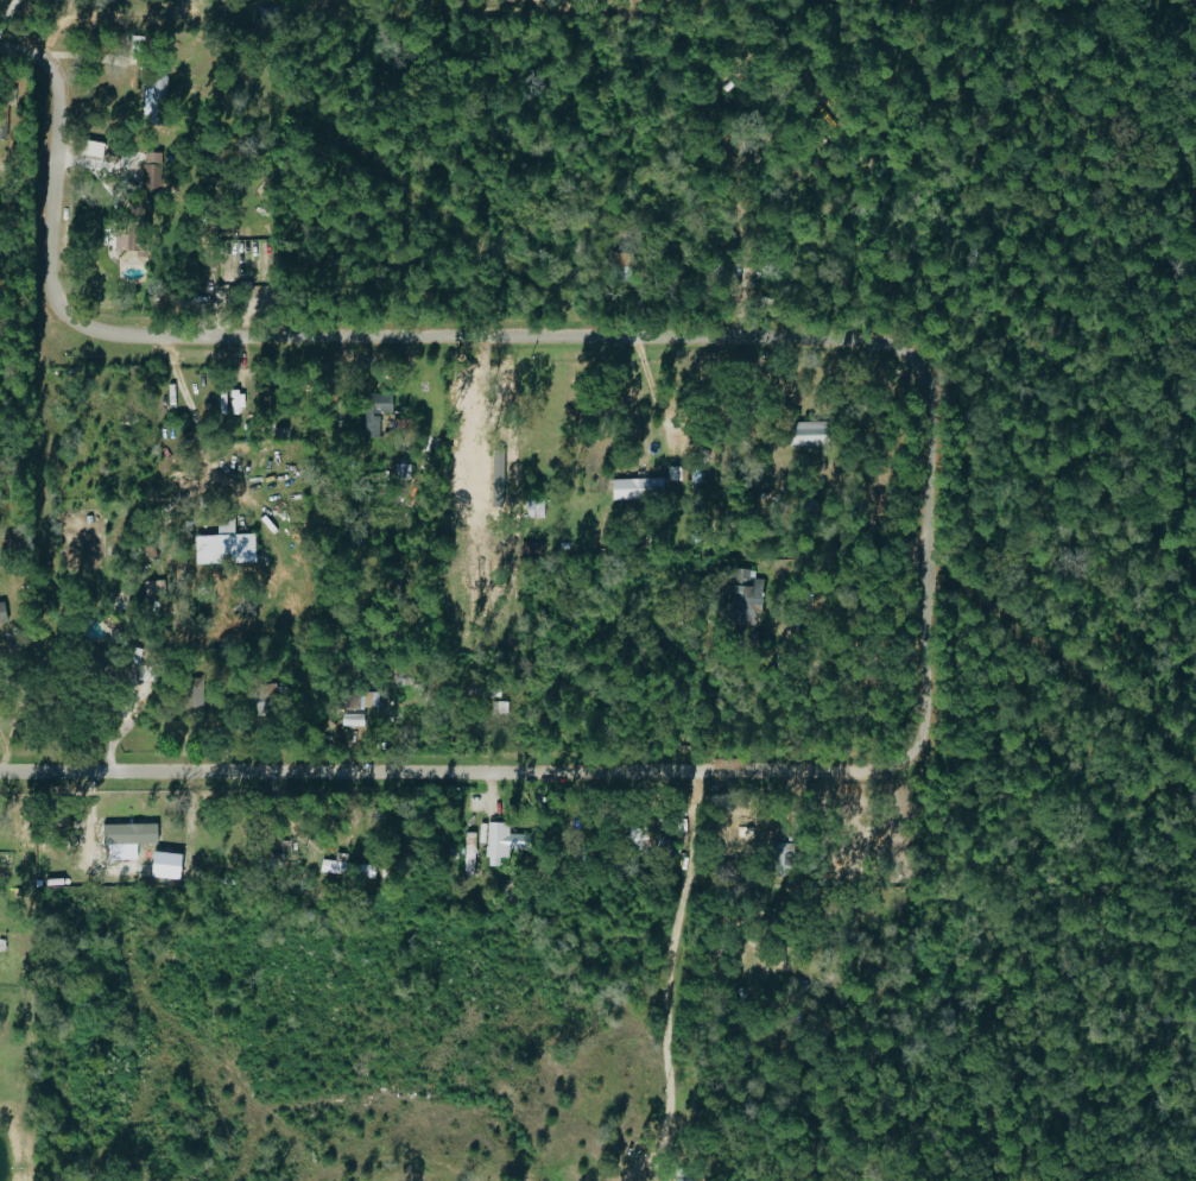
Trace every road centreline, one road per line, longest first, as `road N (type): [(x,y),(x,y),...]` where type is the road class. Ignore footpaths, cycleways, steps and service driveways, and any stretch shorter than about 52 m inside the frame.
road 1 (residential): [(929,766),(923,343),(162,335),(56,323),(61,56)]
road 2 (residential): [(929,766),(0,769)]
road 3 (residential): [(821,339),(827,74)]

